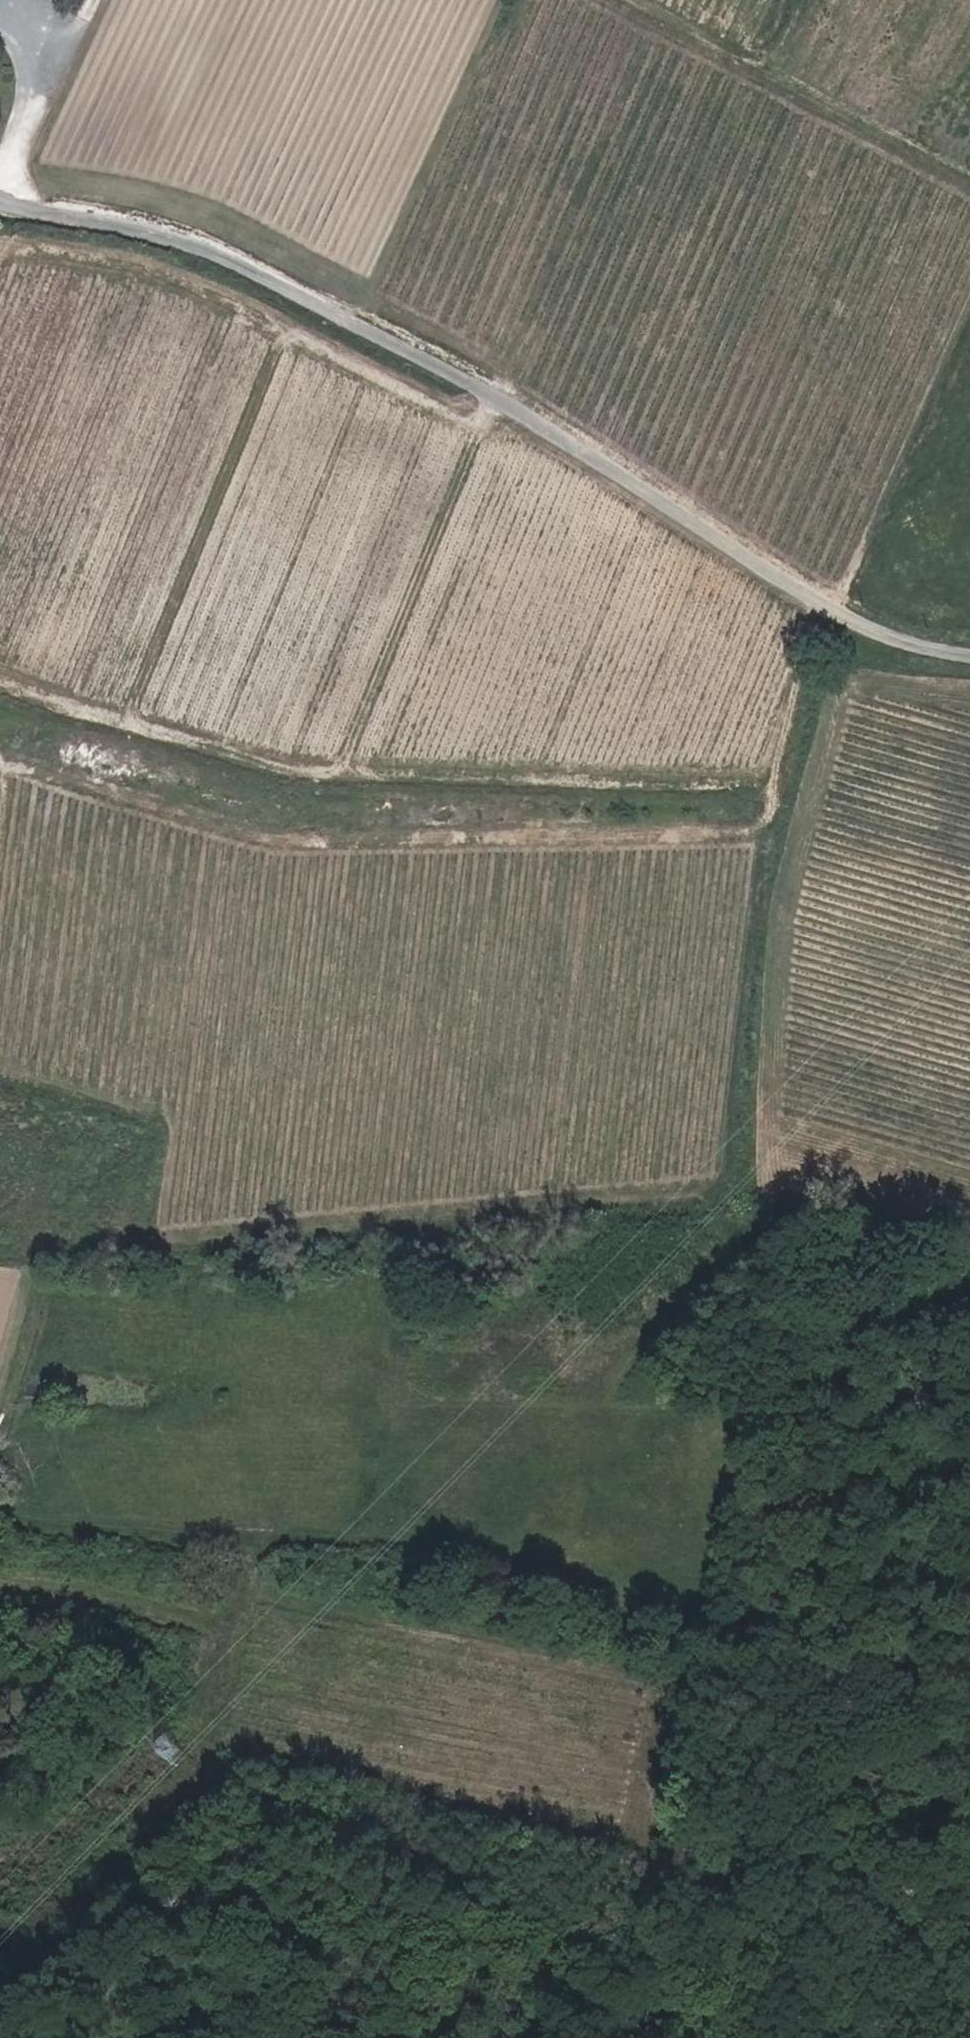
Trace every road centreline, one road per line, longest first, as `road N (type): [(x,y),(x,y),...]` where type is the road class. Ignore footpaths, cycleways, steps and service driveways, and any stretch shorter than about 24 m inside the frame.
road 1 (unclassified): [(969,656),(862,626),(616,473),(204,246),(0,199)]

